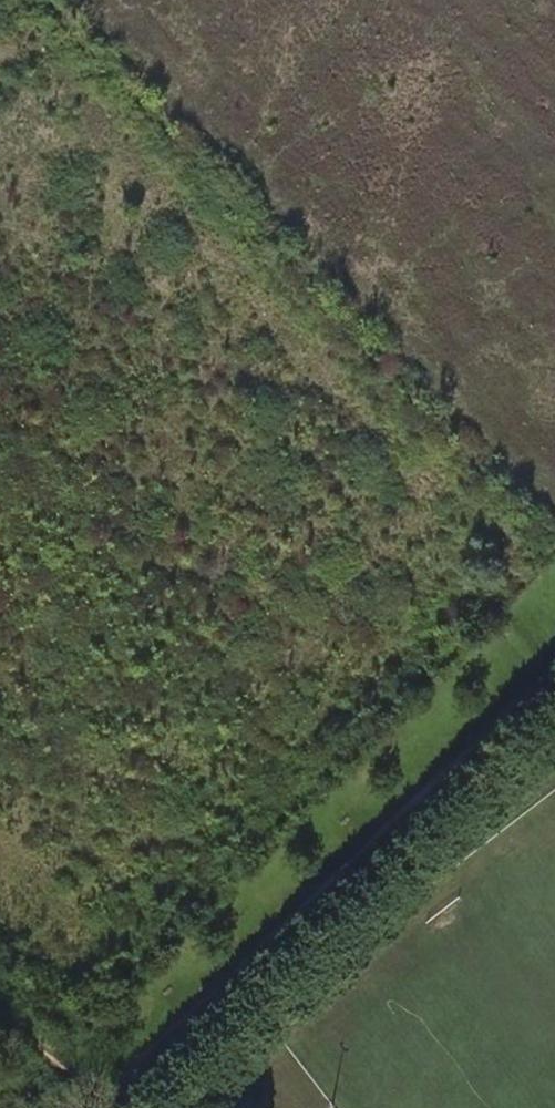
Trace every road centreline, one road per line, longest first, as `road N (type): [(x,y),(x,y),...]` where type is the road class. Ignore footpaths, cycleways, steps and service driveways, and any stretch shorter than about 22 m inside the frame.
road 1 (track): [(113,1107),(554,661)]

